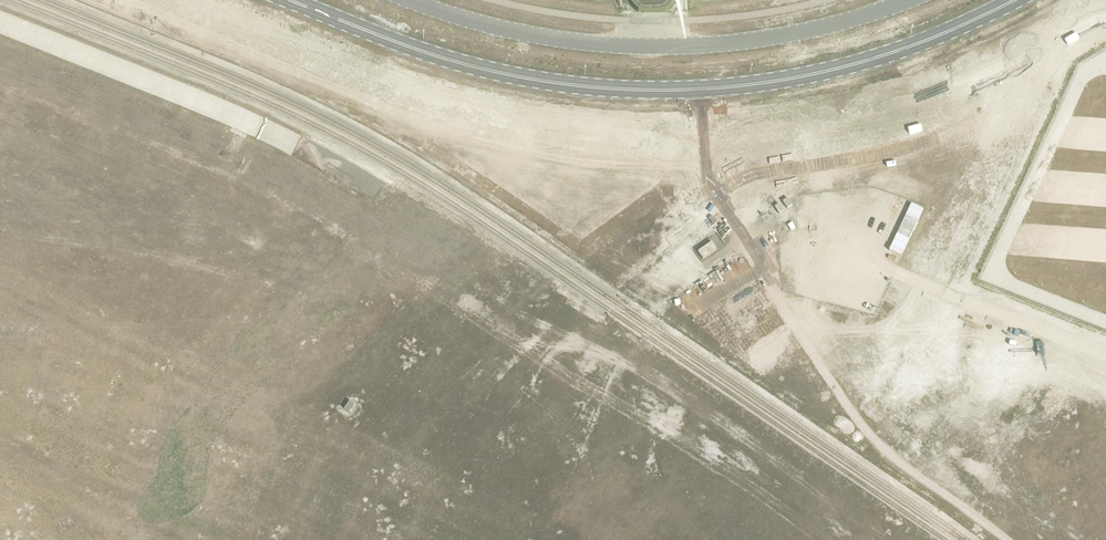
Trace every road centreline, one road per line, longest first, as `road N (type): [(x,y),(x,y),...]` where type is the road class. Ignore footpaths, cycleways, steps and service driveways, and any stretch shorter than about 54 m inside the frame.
road 1 (secondary): [(1019,0),(917,45),(820,74),(634,92),(476,69),(288,0)]
road 2 (unclassified): [(914,0),(766,41),(666,49),(530,35),(414,0)]
road 3 (track): [(1006,539),(867,437),(745,245)]
road 4 (track): [(1105,357),(895,272)]

